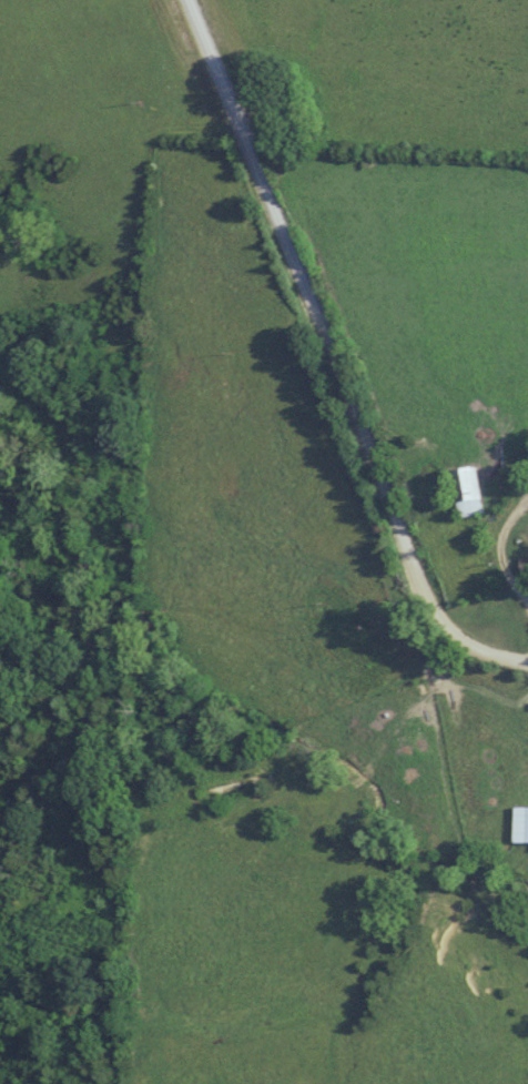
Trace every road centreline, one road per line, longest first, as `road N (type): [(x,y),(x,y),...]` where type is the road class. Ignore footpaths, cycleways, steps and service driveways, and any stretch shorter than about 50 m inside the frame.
road 1 (residential): [(184,0),(413,574),(463,641),(527,663)]

